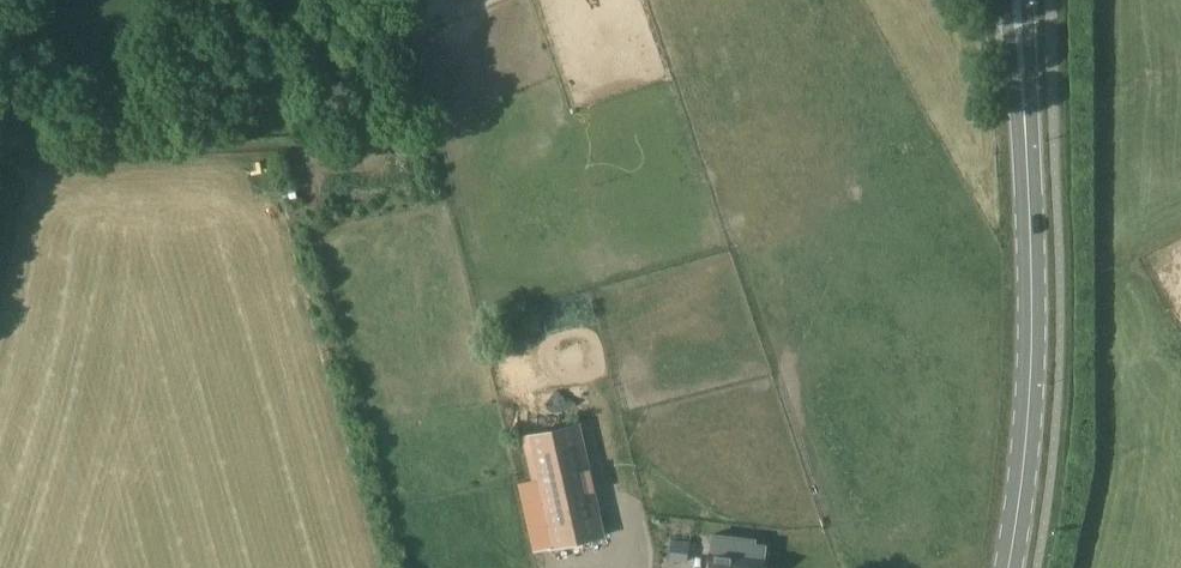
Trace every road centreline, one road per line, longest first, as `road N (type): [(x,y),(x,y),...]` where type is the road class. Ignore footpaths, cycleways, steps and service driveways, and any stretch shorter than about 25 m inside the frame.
road 1 (primary): [(1009,567),(1032,382),(1020,0)]

